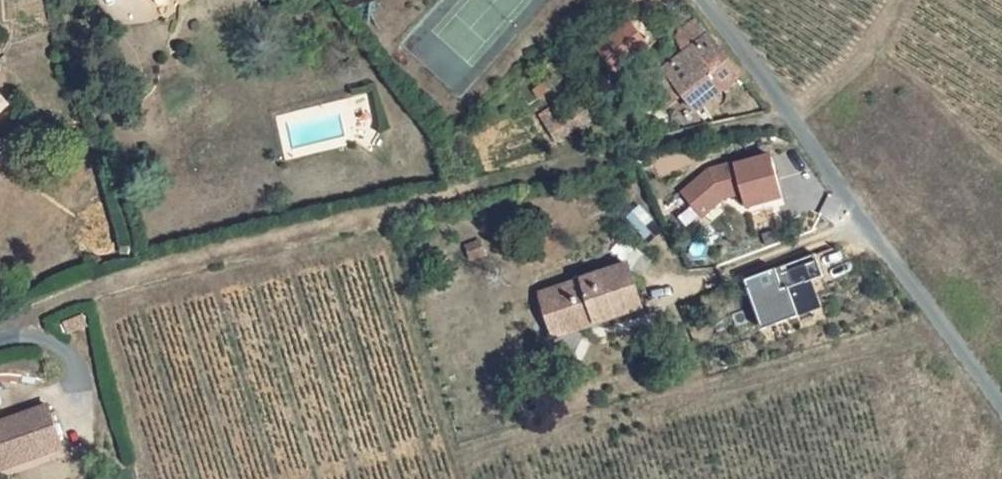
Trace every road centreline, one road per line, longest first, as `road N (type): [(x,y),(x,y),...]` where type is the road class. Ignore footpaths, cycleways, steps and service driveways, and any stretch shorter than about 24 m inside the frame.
road 1 (track): [(895,0),(845,76),(790,116),(556,165),(133,274),(16,324)]
road 2 (unclassified): [(1001,408),(700,0)]

